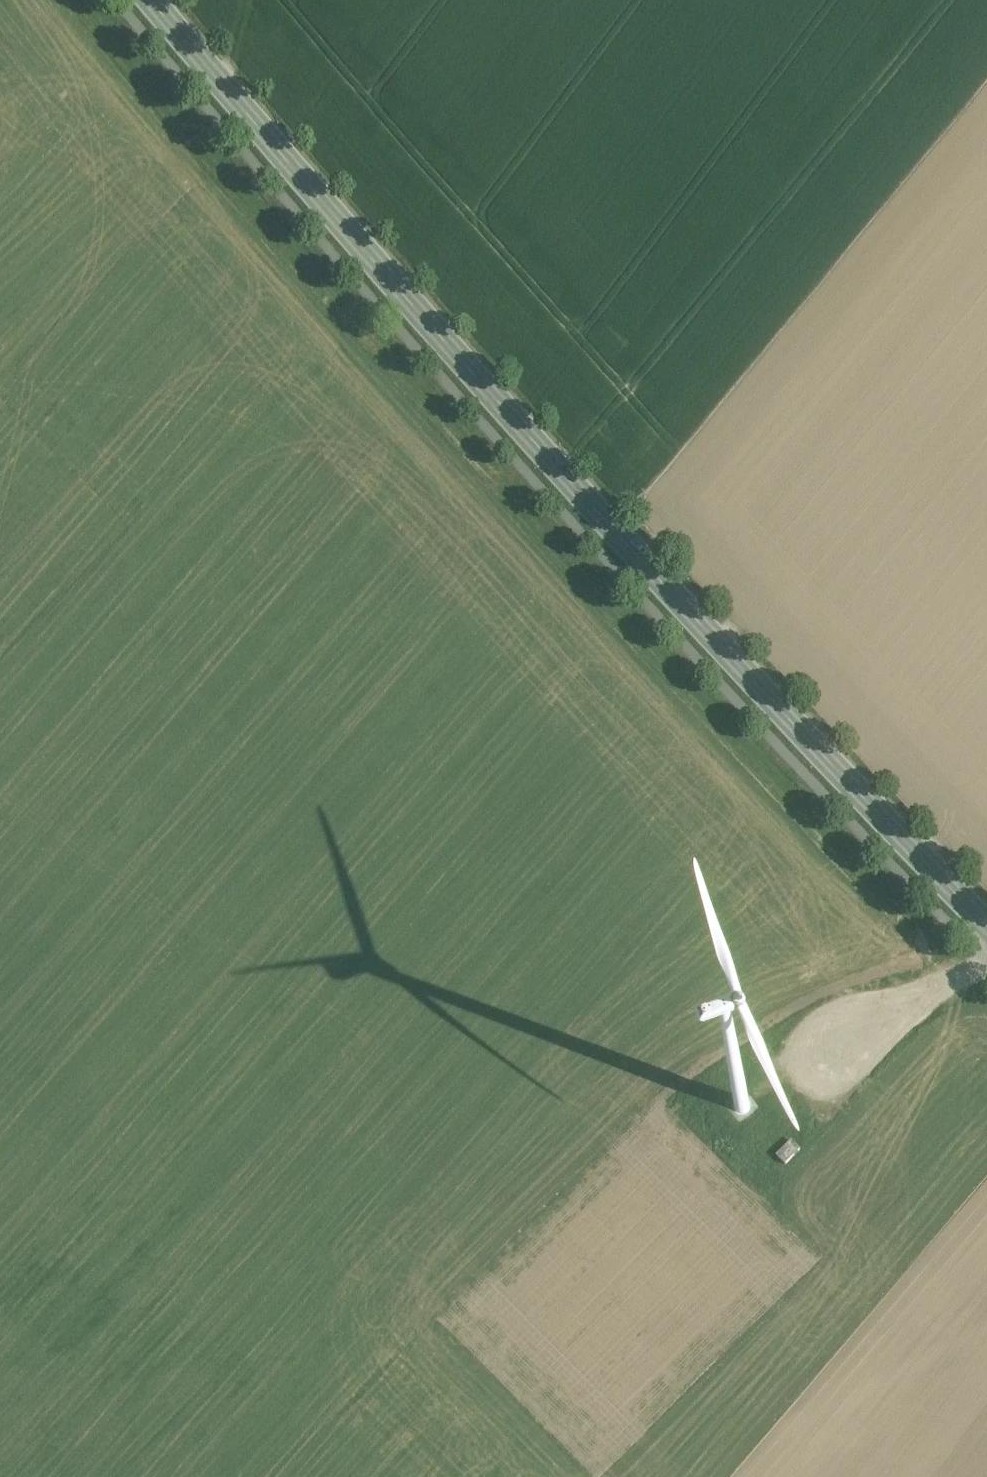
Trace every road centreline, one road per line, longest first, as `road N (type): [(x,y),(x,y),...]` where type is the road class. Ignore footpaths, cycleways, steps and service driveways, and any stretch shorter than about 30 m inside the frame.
road 1 (tertiary): [(152,0),(530,438),(986,926)]

